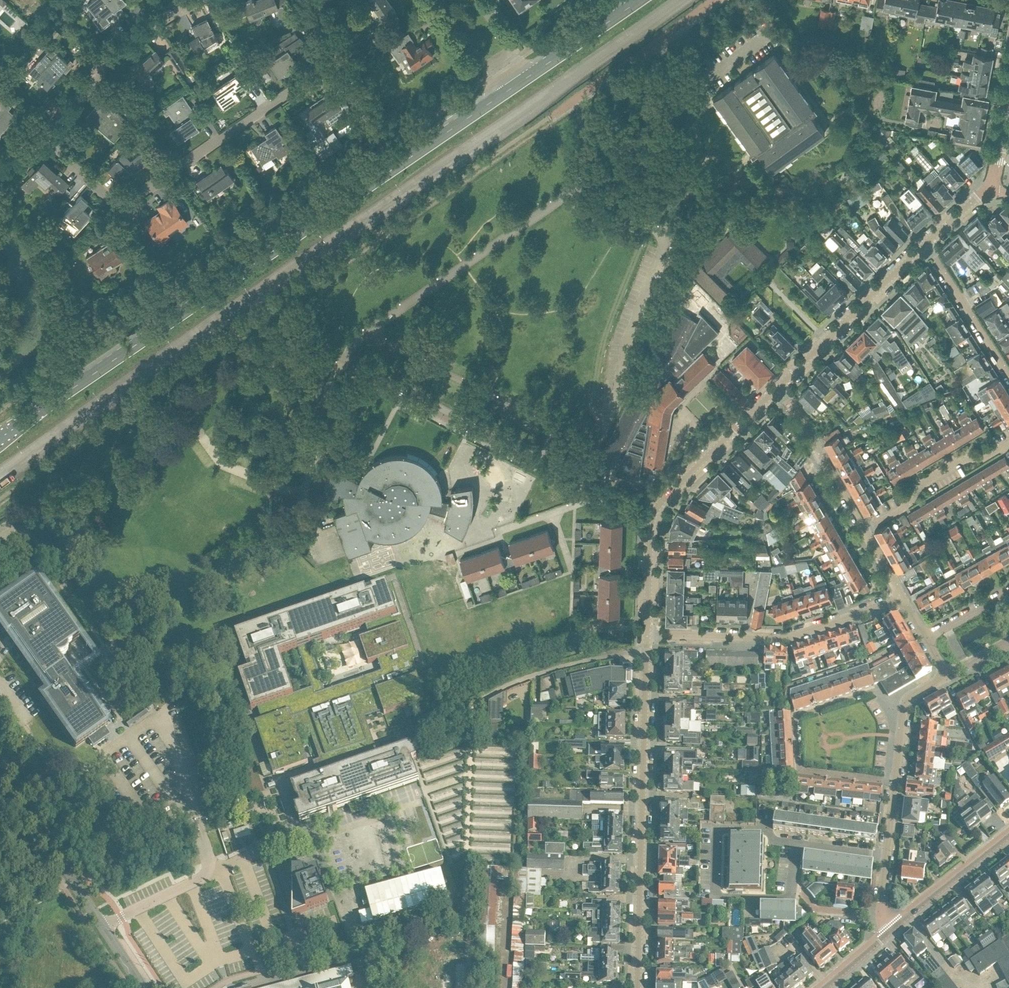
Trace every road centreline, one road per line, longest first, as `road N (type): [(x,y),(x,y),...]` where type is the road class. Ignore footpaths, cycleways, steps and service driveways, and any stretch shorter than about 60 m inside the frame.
road 1 (primary): [(0,473),(680,0)]
road 2 (primary): [(502,90),(0,438)]
road 3 (residential): [(45,132),(129,203),(312,79),(320,43),(302,0)]
road 4 (unclassified): [(638,987),(647,634)]
road 5 (unclassified): [(647,634),(650,535),(659,505),(779,386)]
road 6 (residential): [(896,781),(801,770),(797,717),(873,691),(905,703)]
road 7 (residential): [(647,634),(785,638),(903,599)]
road 8 (unclassified): [(142,987),(0,780)]
road 9 (residential): [(798,844),(763,828),(717,834),(717,894),(781,897),(792,888)]
road 10 (unclassified): [(779,386),(926,243)]
road 11 (residential): [(192,0),(152,23),(45,132)]
road 12 (residential): [(864,530),(961,460),(984,459),(1008,444)]
road 13 (residential): [(864,530),(779,386)]
road 14 (residential): [(578,98),(713,0)]
road 15 (residential): [(1008,373),(926,243)]
road 16 (unclassified): [(894,930),(1008,837)]
road 17 (primary): [(637,0),(528,73)]

